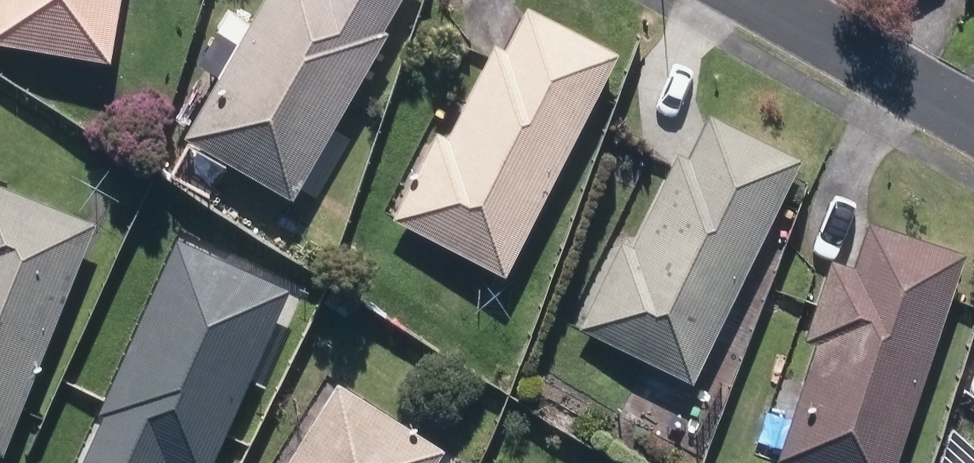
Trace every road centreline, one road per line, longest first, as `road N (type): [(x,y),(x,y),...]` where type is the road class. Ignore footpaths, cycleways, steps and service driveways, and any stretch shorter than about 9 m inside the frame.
road 1 (residential): [(763,0),(973,119)]

